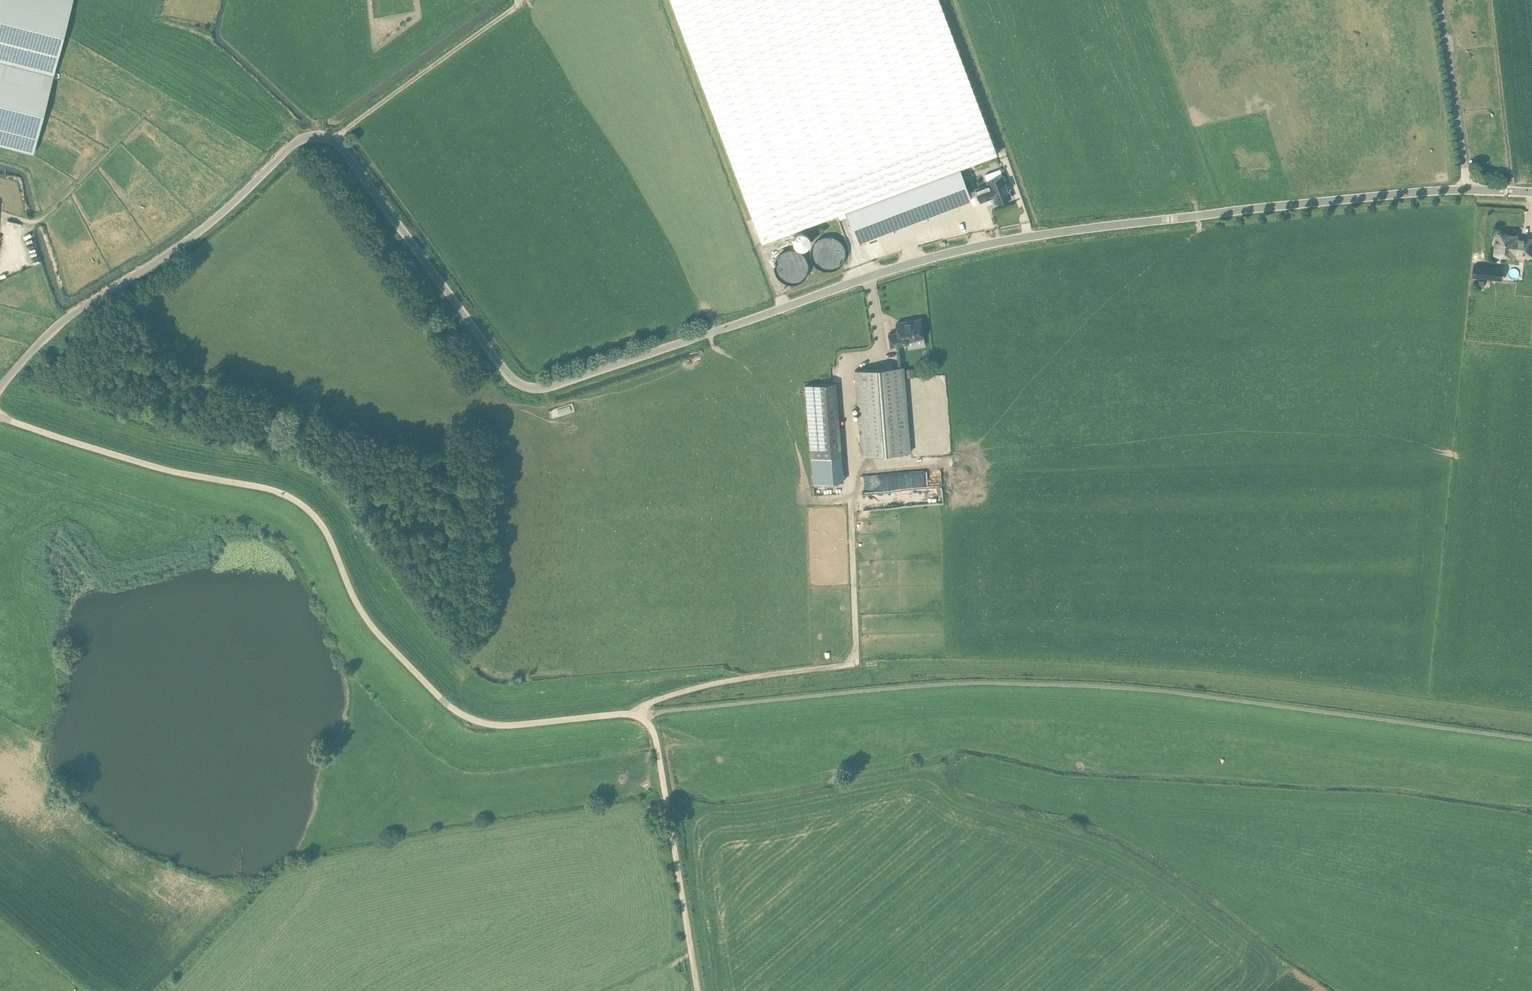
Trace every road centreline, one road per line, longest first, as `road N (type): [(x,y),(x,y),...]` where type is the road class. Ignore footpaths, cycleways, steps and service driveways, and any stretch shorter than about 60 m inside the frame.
road 1 (unclassified): [(1531,193),(1383,196),(998,242),(538,388),(505,372),(333,142)]
road 2 (unclassified): [(638,716),(488,725),(467,717),(368,622),(327,534),(295,501),(166,470),(0,416)]
road 3 (unclassified): [(0,386),(56,327),(210,226),(300,138),(333,142)]
road 4 (track): [(333,142),(517,0)]

